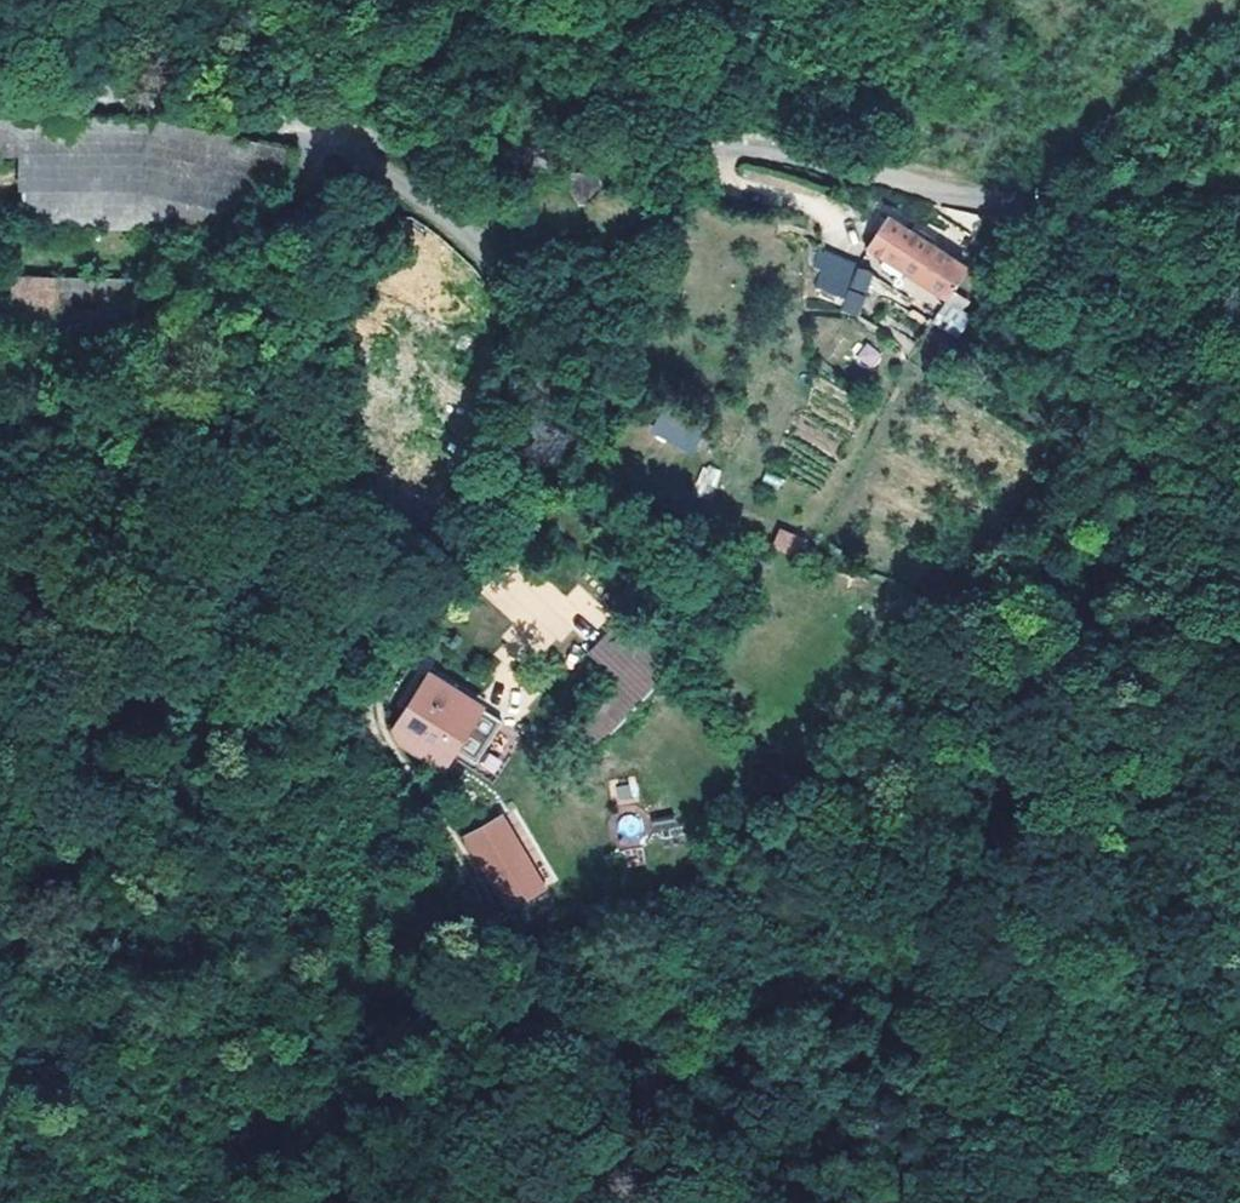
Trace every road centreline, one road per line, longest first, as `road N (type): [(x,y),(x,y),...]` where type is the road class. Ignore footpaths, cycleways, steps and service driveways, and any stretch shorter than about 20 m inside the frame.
road 1 (track): [(358,141),(438,208),(505,292),(533,397),(513,495),(376,660),(365,747),(418,793),(539,971),(624,1021),(812,1202)]
road 2 (track): [(0,94),(166,100),(452,160),(742,144),(989,204),(1058,206),(1239,187)]
road 3 (track): [(208,1202),(207,923),(365,747)]

